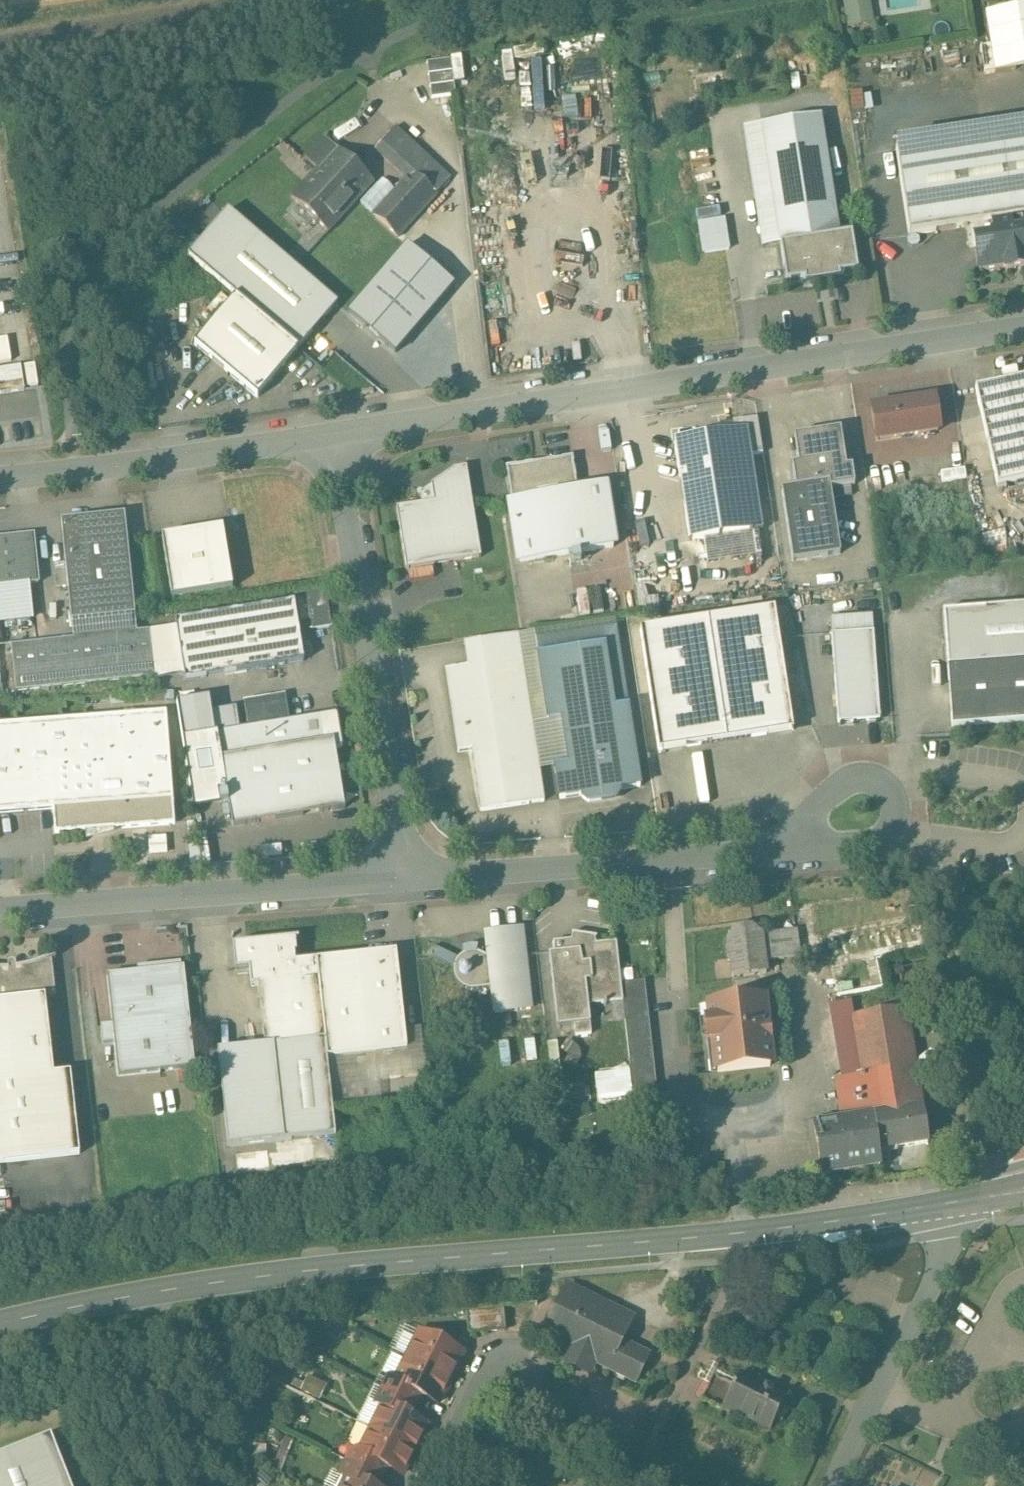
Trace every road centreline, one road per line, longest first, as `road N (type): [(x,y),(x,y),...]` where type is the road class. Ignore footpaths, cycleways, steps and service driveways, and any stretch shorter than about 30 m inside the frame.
road 1 (tertiary): [(941,1204),(741,1235),(279,1275),(0,1325)]
road 2 (residential): [(1023,328),(343,433)]
road 3 (unclassified): [(343,433),(403,878)]
road 4 (unclassified): [(403,878),(0,910)]
road 5 (unclassified): [(403,878),(759,855)]
road 6 (residential): [(343,433),(0,478)]
road 7 (residential): [(833,1485),(941,1261),(941,1204)]
road 8 (unclassified): [(759,855),(850,850),(896,827),(898,798),(873,779),(831,792)]
road 9 (residential): [(427,1485),(474,1394),(512,1371)]

